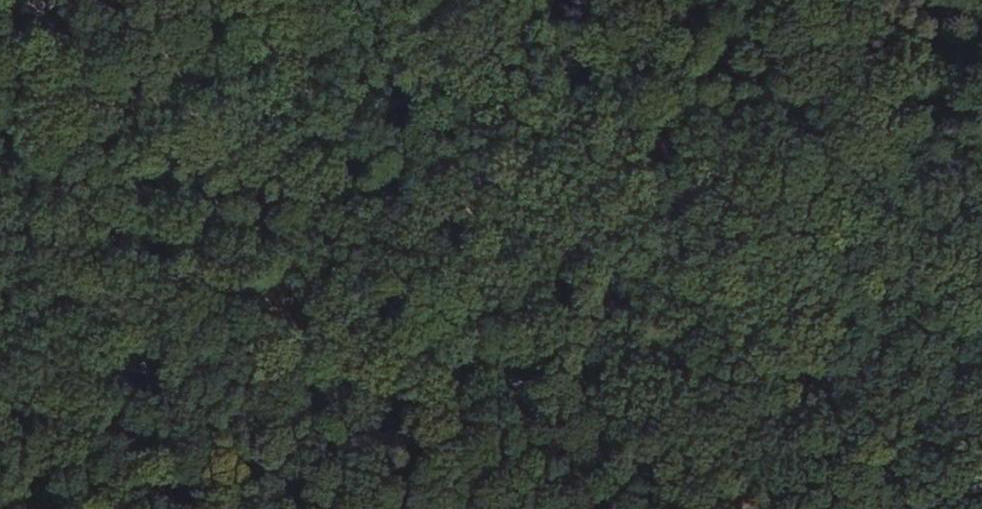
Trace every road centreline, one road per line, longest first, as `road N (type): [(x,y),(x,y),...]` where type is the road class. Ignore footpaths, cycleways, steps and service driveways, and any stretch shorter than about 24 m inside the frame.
road 1 (track): [(0,351),(572,0)]
road 2 (track): [(581,508),(777,0)]
road 3 (track): [(977,508),(876,0)]

